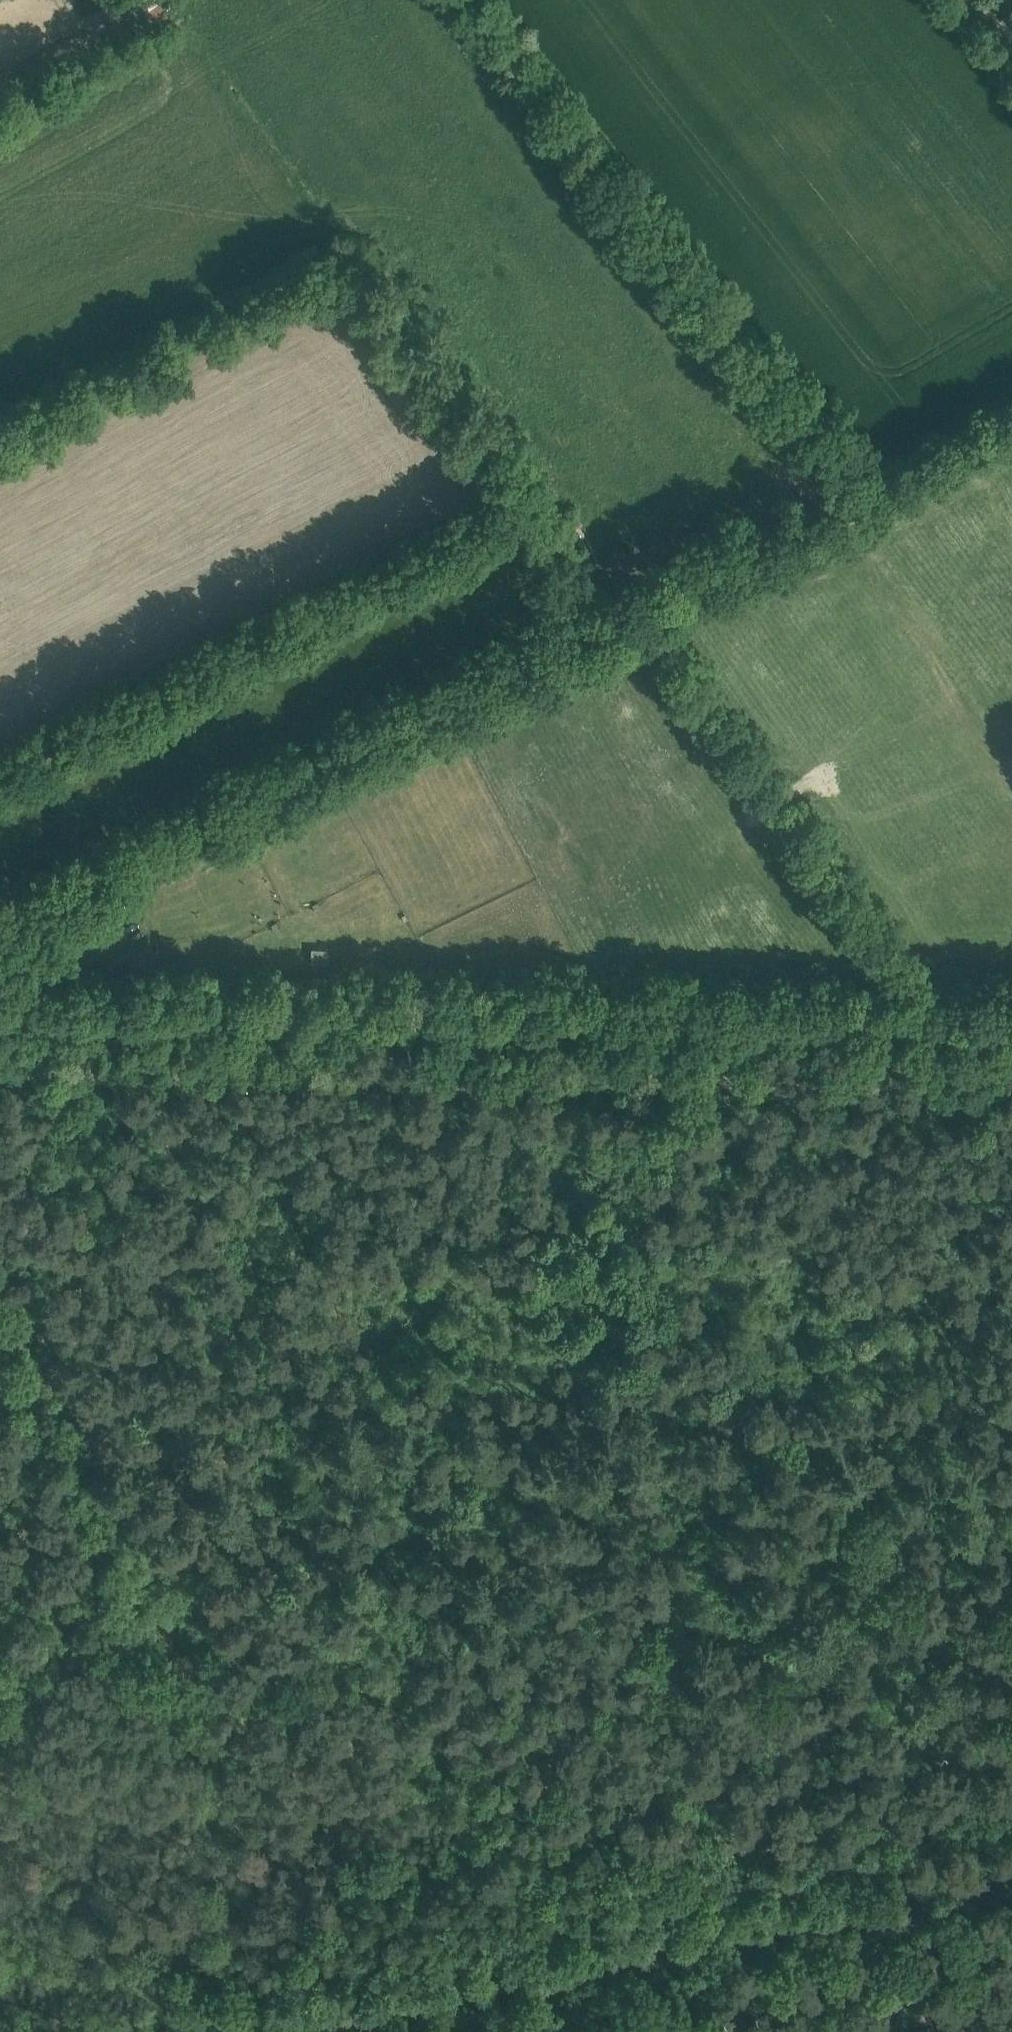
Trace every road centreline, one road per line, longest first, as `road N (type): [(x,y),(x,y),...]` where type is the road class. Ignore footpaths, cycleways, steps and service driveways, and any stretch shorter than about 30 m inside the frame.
road 1 (track): [(0,930),(1011,408)]
road 2 (secondary): [(1011,1027),(0,1018)]
road 3 (track): [(118,1545),(1011,1665)]
road 4 (track): [(0,1273),(118,1545)]

